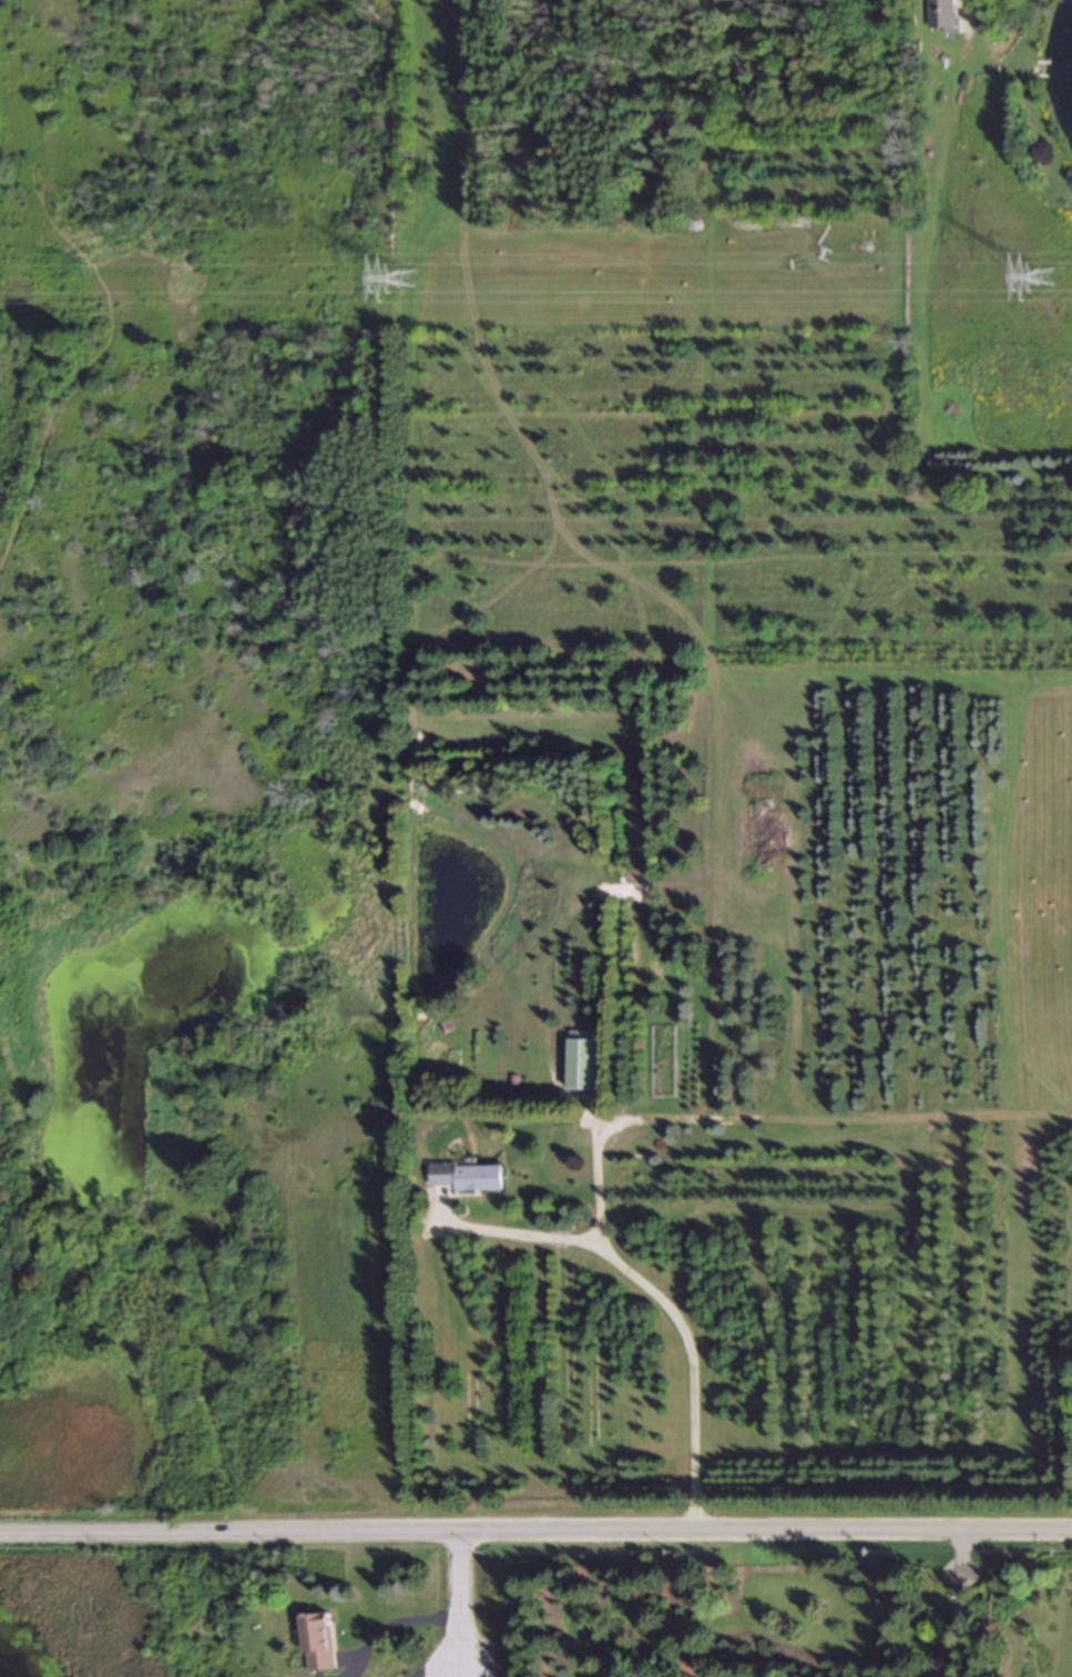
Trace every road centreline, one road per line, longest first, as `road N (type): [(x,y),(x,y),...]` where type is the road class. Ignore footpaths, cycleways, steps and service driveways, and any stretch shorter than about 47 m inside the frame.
road 1 (tertiary): [(0,1536),(1071,1534)]
road 2 (residential): [(462,1531),(464,1673)]

